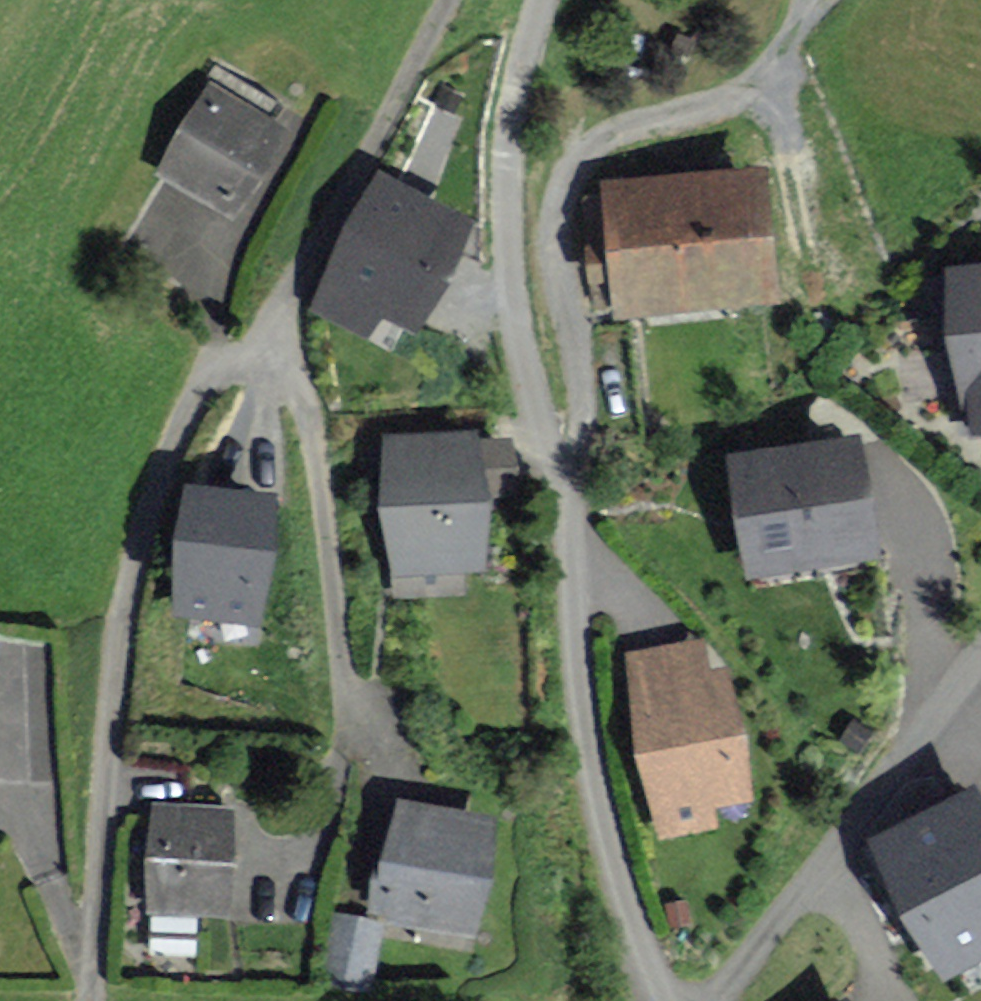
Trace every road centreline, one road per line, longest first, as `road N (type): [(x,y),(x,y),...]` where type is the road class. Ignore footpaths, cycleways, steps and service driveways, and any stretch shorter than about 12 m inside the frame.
road 1 (residential): [(541,0),(513,92),(505,191),(523,335),(574,545),(582,693),(642,957),(665,1000)]
road 2 (residential): [(89,1000),(110,710),(124,595),(146,509),(201,379),(269,332),(339,213)]
road 3 (track): [(560,487),(585,461),(587,419),(568,276),(570,179),(591,145),(749,89),(835,0)]
road 4 (residential): [(980,654),(721,1000)]
road 5 (track): [(449,0),(339,213)]

